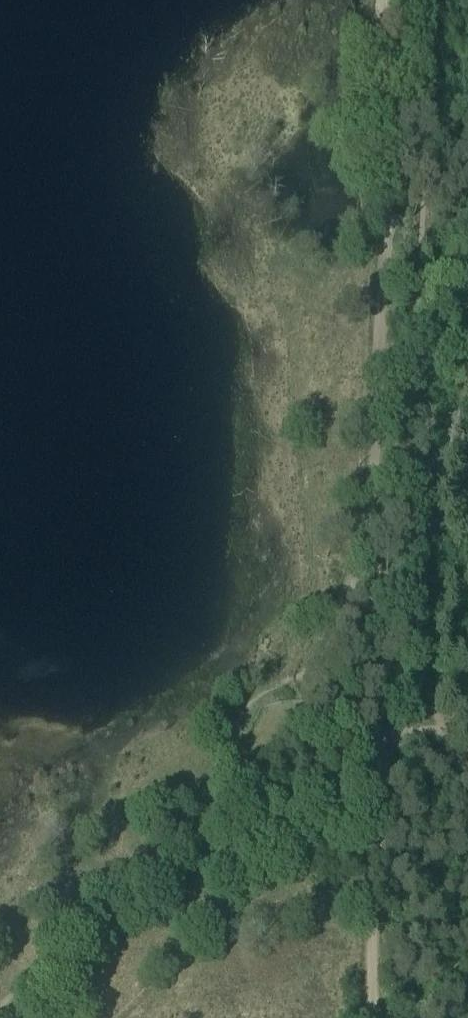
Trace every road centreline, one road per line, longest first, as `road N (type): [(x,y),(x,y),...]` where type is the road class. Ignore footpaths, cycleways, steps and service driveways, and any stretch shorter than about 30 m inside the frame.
road 1 (track): [(384,0),(387,158),(373,491),(358,563),(315,668),(384,732)]
road 2 (track): [(315,668),(238,722),(195,824),(0,1007)]
road 3 (track): [(384,732),(372,1017)]

